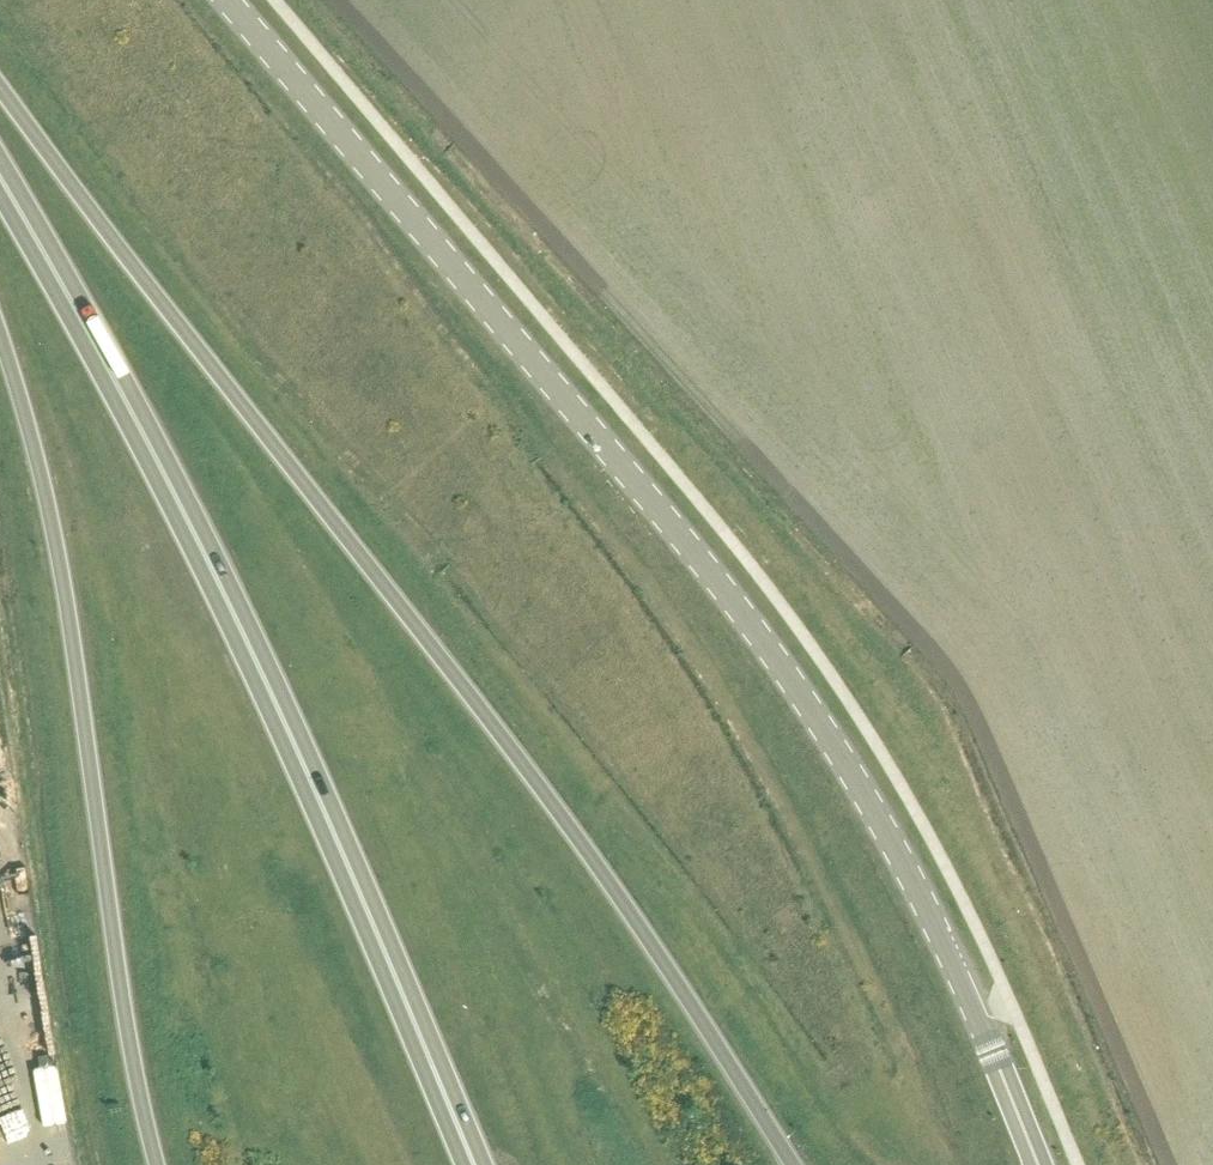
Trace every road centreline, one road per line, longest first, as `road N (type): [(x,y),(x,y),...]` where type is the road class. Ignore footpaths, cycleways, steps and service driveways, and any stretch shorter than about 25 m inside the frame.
road 1 (tertiary): [(228,0),(745,612),(916,885),(1039,1164)]
road 2 (trunk): [(795,1164),(524,763),(0,89)]
road 3 (trunk): [(0,157),(257,658),(473,1164)]
road 4 (trunk): [(0,338),(49,506),(134,1083),(156,1164)]

